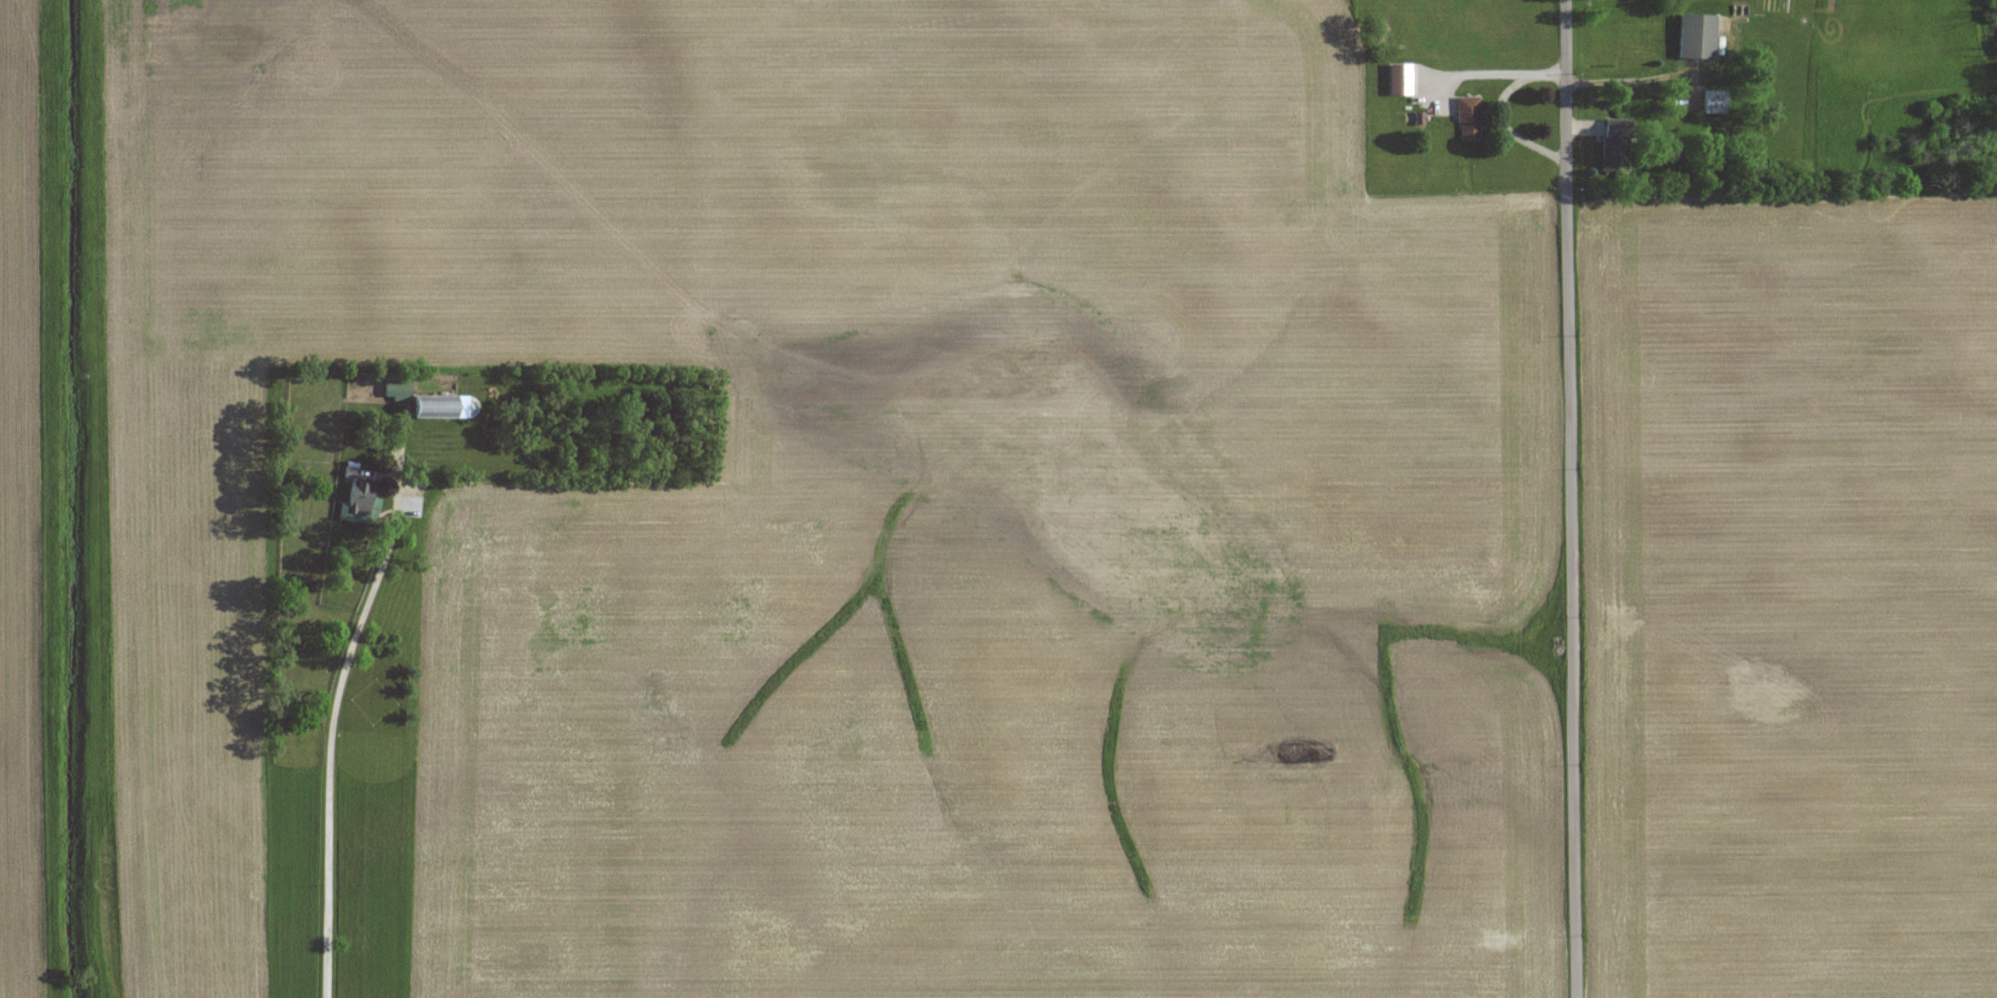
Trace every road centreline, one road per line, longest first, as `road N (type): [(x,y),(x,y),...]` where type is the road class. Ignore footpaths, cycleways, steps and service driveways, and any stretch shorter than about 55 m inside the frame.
road 1 (residential): [(1568,0),(1577,997)]

